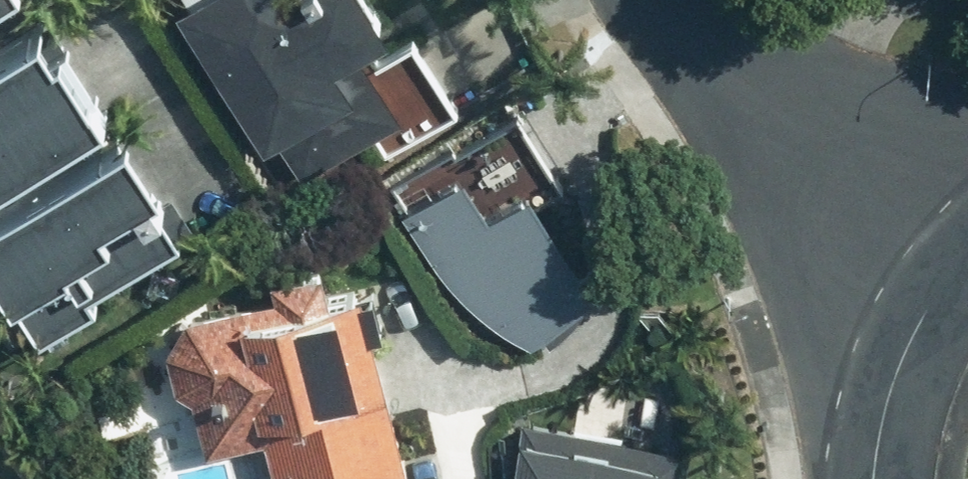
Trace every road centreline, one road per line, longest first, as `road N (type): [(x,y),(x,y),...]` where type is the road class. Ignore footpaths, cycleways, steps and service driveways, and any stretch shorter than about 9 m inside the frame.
road 1 (residential): [(942,292),(679,0)]
road 2 (residential): [(877,478),(889,402),(942,292)]

